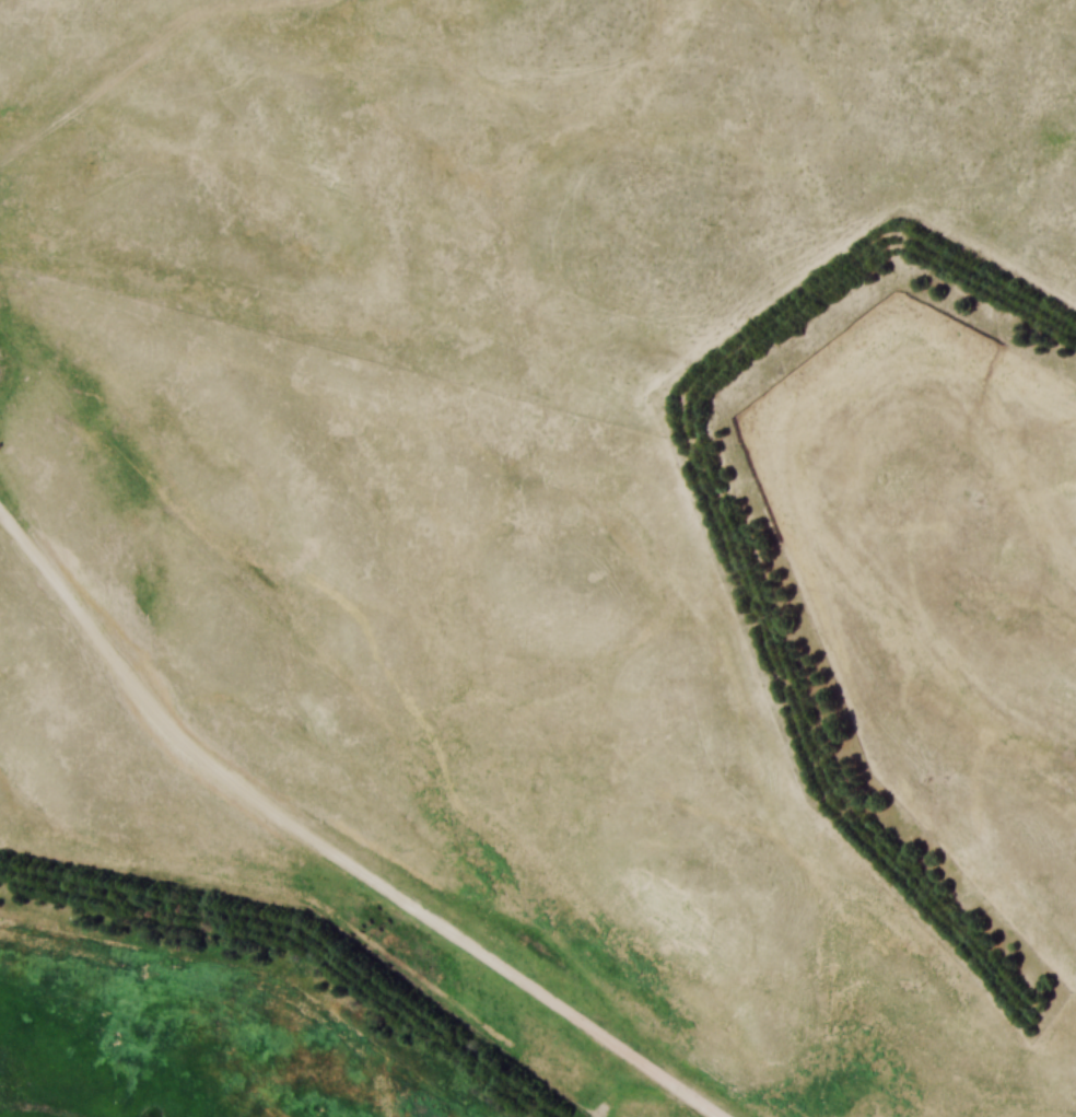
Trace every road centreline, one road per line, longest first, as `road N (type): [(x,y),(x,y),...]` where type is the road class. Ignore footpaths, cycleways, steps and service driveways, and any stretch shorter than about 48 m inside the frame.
road 1 (residential): [(735,1116),(525,964),(272,827),(184,763),(0,534)]

